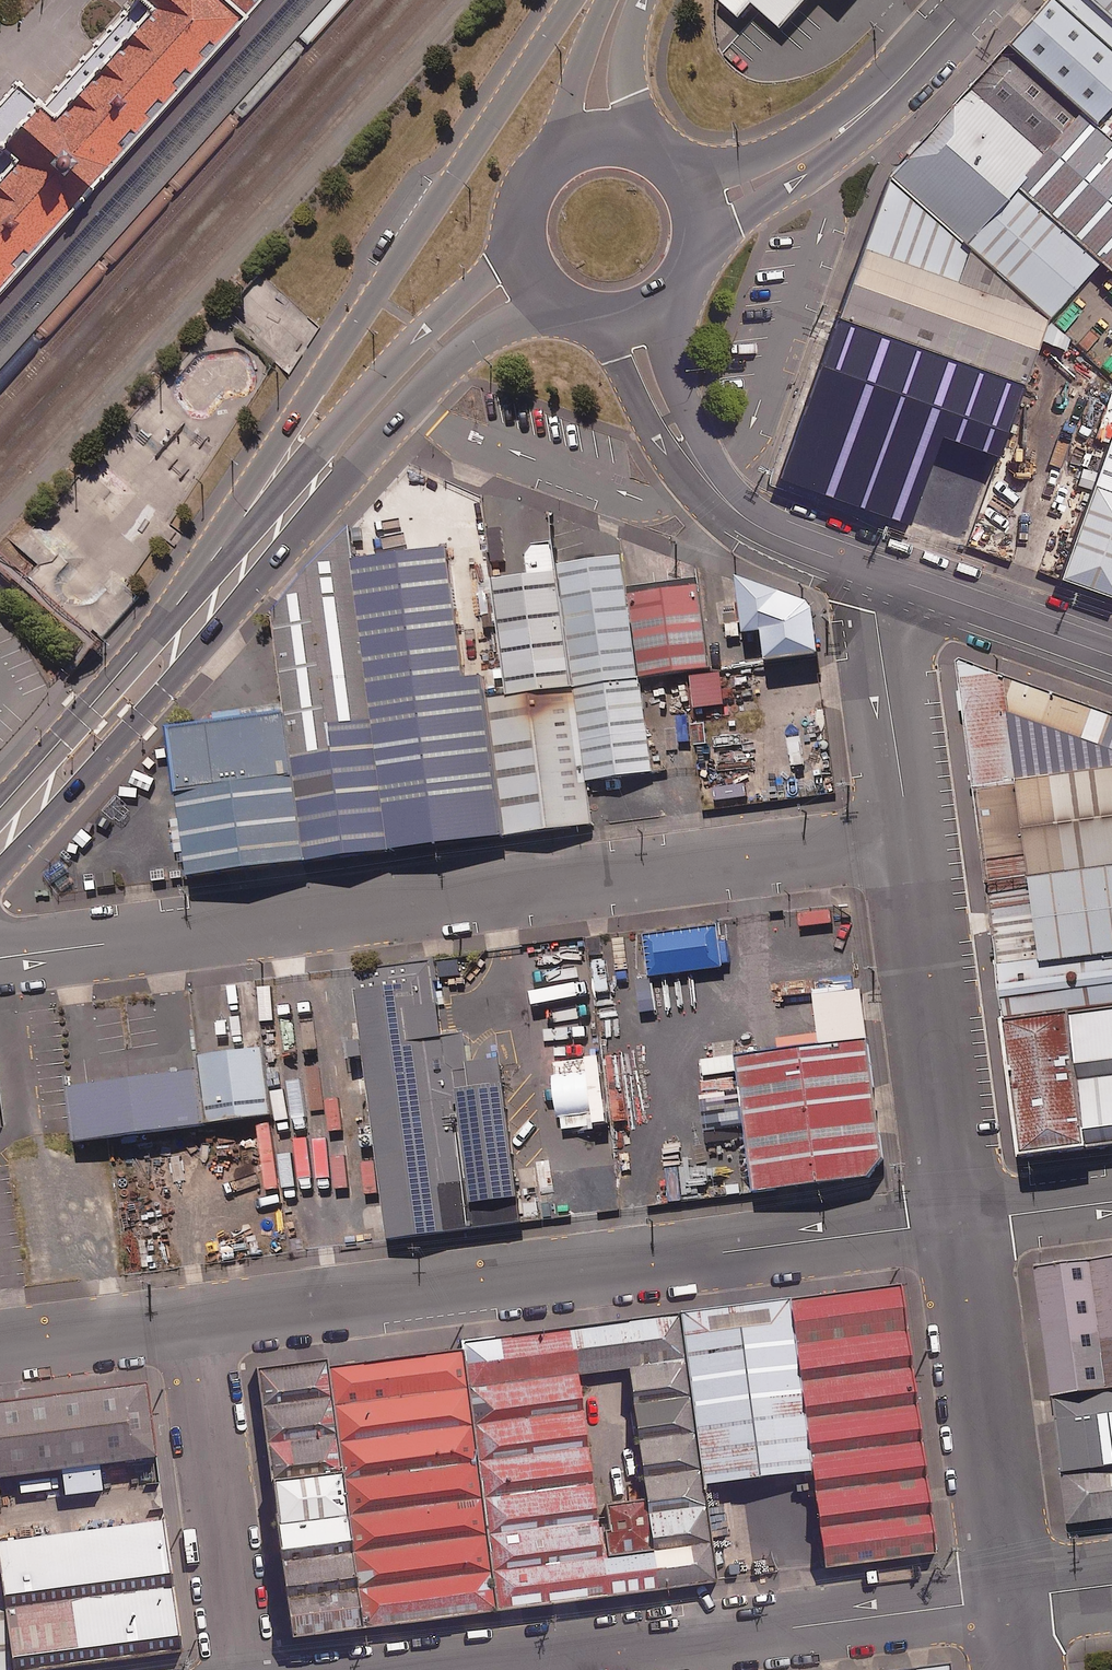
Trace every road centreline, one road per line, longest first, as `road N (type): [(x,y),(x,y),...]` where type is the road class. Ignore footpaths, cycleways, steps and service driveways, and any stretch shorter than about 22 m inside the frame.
road 1 (unclassified): [(0,954),(910,844)]
road 2 (secondary): [(580,297),(481,339),(451,362),(142,720),(0,869)]
road 3 (unclassified): [(959,1216),(193,1323)]
road 4 (secondary): [(253,513),(295,410),(572,0)]
road 5 (unclassified): [(1008,1598),(452,1669)]
road 6 (secondary): [(253,513),(538,219)]
road 7 (secondary): [(0,805),(253,513)]
road 8 (unclassified): [(1008,1598),(959,1216)]
road 9 (unclassified): [(625,302),(651,383),(718,493),(771,532),(868,570)]
road 10 (unclassified): [(959,1216),(910,844)]
road 11 (tertiary): [(970,0),(898,81),(822,145),(684,220)]
road 12 (unclassified): [(193,1323),(241,1669)]
road 13 (unclassified): [(910,844),(868,570)]
road 14 (unclassified): [(868,570),(1111,656)]
road 15 (unclassified): [(193,1323),(0,1346)]
road 16 (secondary): [(608,156),(597,91),(623,0)]
road 17 (unclassified): [(1111,1197),(959,1216)]

